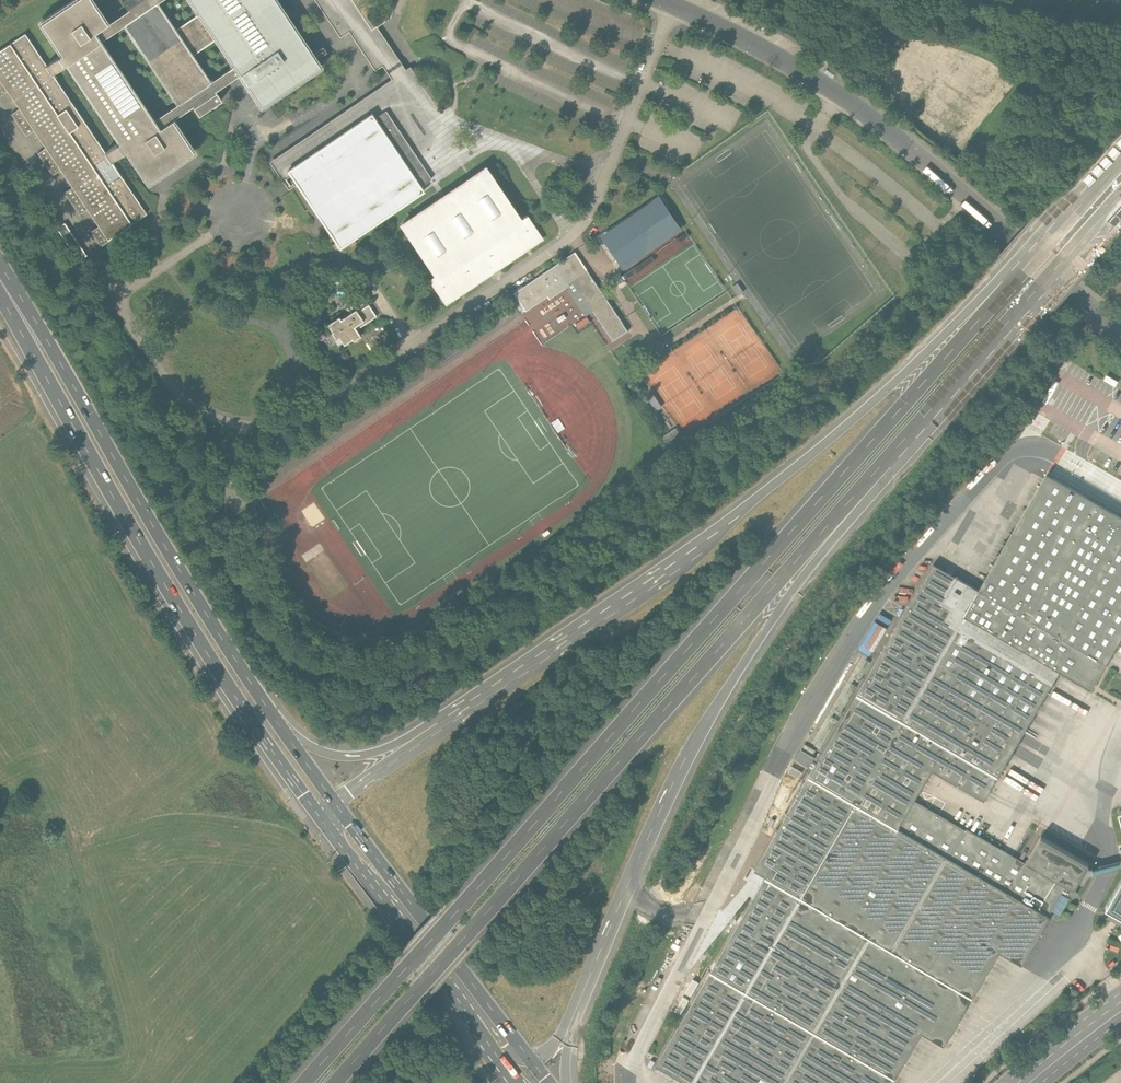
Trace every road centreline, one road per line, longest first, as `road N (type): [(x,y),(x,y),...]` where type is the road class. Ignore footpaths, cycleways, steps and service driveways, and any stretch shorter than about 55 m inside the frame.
road 1 (motorway): [(1010,282),(303,1082)]
road 2 (motorway): [(336,1082),(891,453)]
road 3 (motorway): [(1010,282),(743,509),(410,745)]
road 4 (motorway): [(572,1021),(705,724),(891,453)]
road 5 (primary): [(0,287),(185,616),(319,814)]
road 6 (unclassified): [(1120,333),(840,93),(665,0)]
road 7 (primary): [(290,737),(0,276)]
road 8 (motorway): [(891,453),(1120,194)]
road 9 (primary): [(391,892),(506,1048)]
road 10 (motorway): [(1120,157),(1010,282)]
road 11 (motorway): [(410,745),(345,756),(290,737)]
road 12 (tertiary): [(1023,1082),(1120,1007)]

